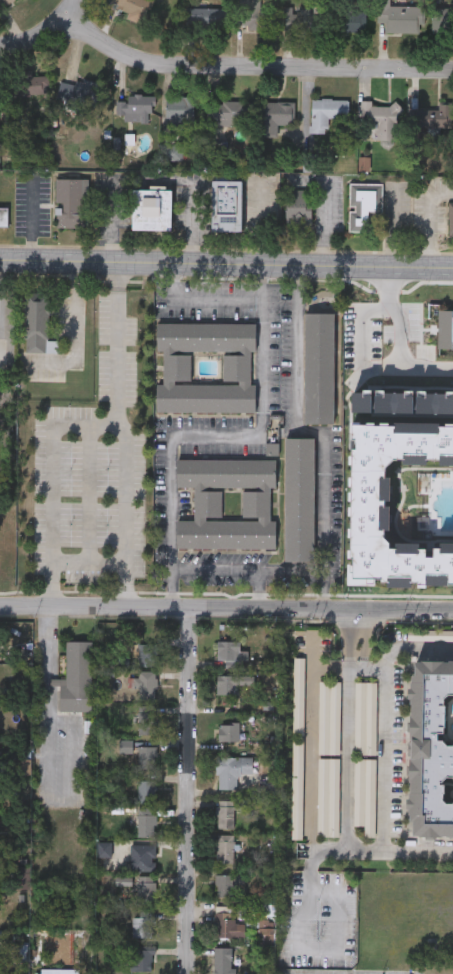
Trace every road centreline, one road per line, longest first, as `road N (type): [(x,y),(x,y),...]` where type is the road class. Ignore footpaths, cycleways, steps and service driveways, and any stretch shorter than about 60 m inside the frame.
road 1 (tertiary): [(452,265),(0,257)]
road 2 (residential): [(452,608),(0,604)]
road 3 (residential): [(67,29),(154,64),(452,71)]
road 4 (residential): [(183,606),(183,973)]

